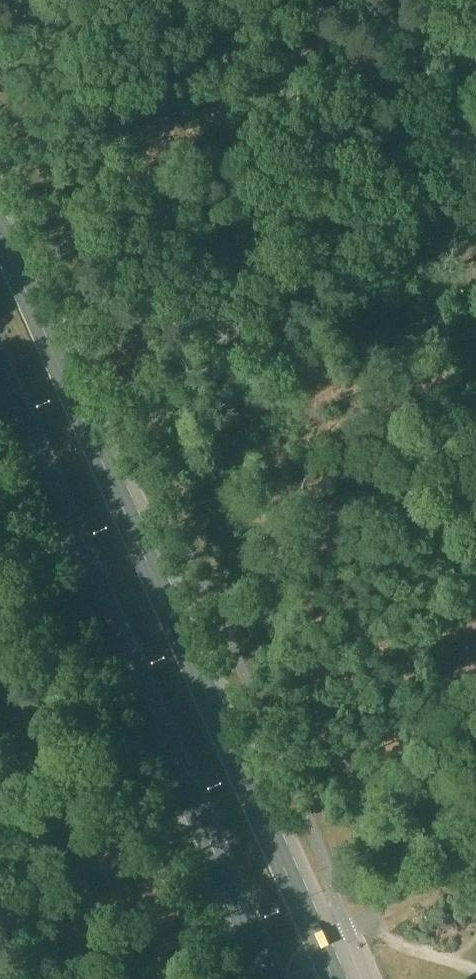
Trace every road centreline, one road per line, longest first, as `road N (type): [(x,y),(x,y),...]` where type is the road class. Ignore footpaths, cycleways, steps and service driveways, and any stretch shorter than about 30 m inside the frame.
road 1 (primary): [(334,978),(0,231)]
road 2 (primary): [(0,372),(272,978)]
road 3 (track): [(454,35),(358,50),(336,43),(308,0)]

